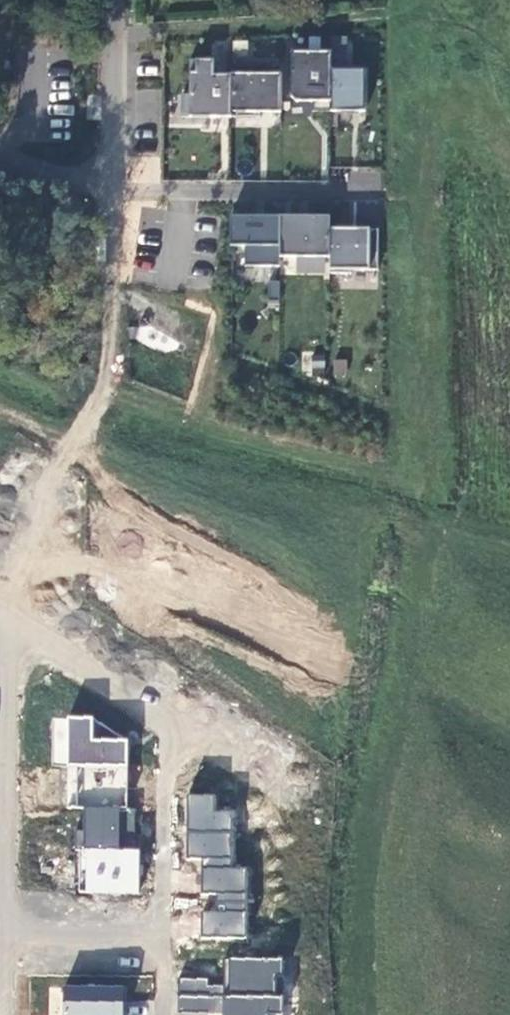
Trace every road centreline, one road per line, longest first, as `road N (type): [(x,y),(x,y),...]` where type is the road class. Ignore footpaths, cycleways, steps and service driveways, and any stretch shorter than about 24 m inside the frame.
road 1 (unclassified): [(0,553),(108,393),(115,194)]
road 2 (residential): [(0,618),(313,815)]
road 3 (residential): [(385,196),(115,194)]
road 4 (residential): [(115,194),(119,0)]
road 5 (residential): [(0,154),(115,194)]

